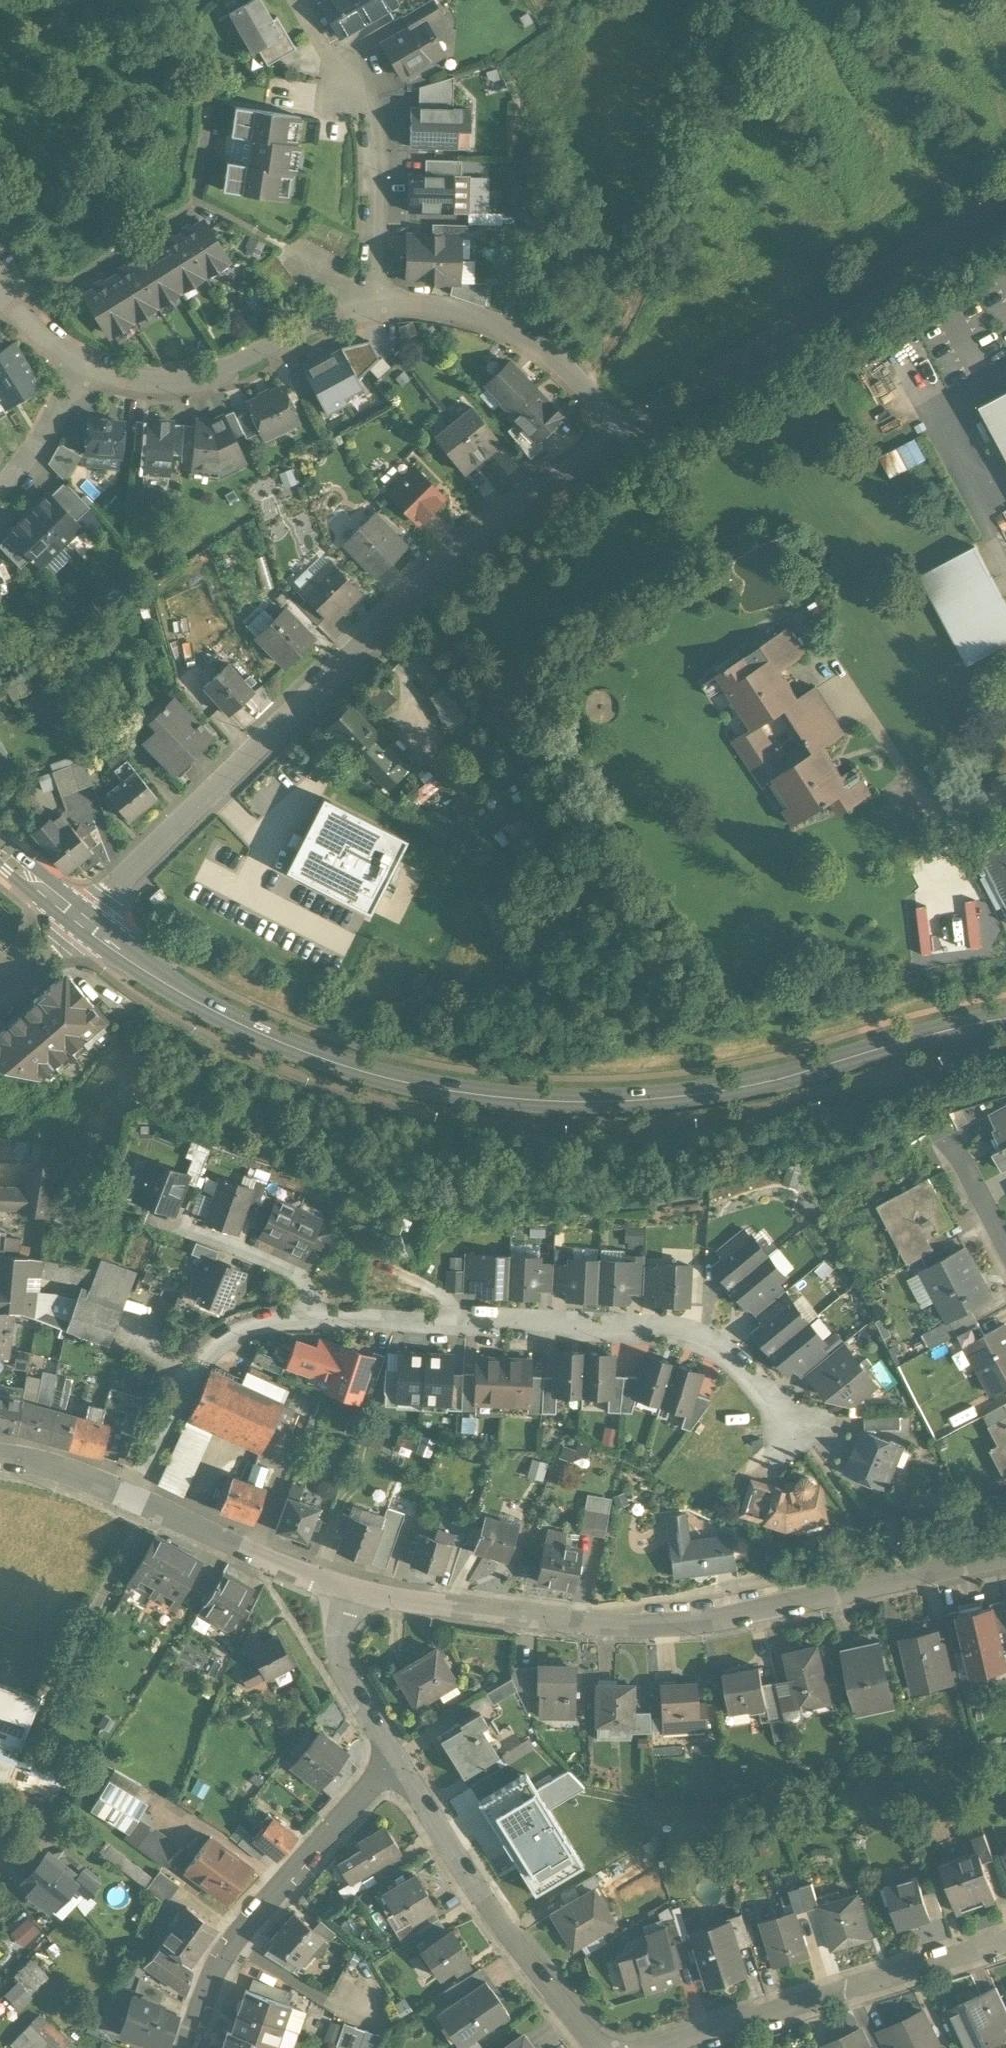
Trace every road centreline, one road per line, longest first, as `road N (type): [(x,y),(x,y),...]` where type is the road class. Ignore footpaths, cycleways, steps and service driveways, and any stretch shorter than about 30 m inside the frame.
road 1 (secondary): [(1005,1022),(751,1091),(675,1103),(525,1103),(393,1082),(287,1047),(192,1003),(85,920)]
road 2 (residential): [(611,447),(512,514),(405,601),(85,920)]
road 3 (residential): [(349,1591),(579,1625),(671,1628),(1005,1555)]
road 4 (residential): [(316,1320),(675,1327),(712,1339),(741,1362),(806,1439)]
road 5 (residential): [(1005,209),(611,447)]
road 6 (track): [(585,397),(614,355),(689,176),(727,0)]
road 7 (residential): [(187,2047),(204,1999),(269,1899),(395,1761)]
road 8 (residential): [(665,2047),(1005,1941)]
road 9 (residential): [(597,2047),(497,1921),(395,1761)]
road 10 (residential): [(377,305),(222,375),(136,380),(87,365)]
road 11 (residential): [(611,447),(585,397),(493,325),(422,306),(377,305)]
road 12 (residential): [(130,1503),(202,1364),(255,1331),(316,1320)]
road 13 (residential): [(130,1503),(250,1558),(349,1591)]
road 14 (residential): [(347,86),(374,127),(377,305)]
road 15 (residential): [(395,1761),(339,1664),(349,1591)]
road 16 (residential): [(316,1320),(309,1292),(285,1267),(191,1229)]
road 17 (residential): [(87,365),(40,445),(0,490)]
road 18 (residential): [(0,1463),(130,1503)]
road 19 (residential): [(1005,1245),(948,1138)]

